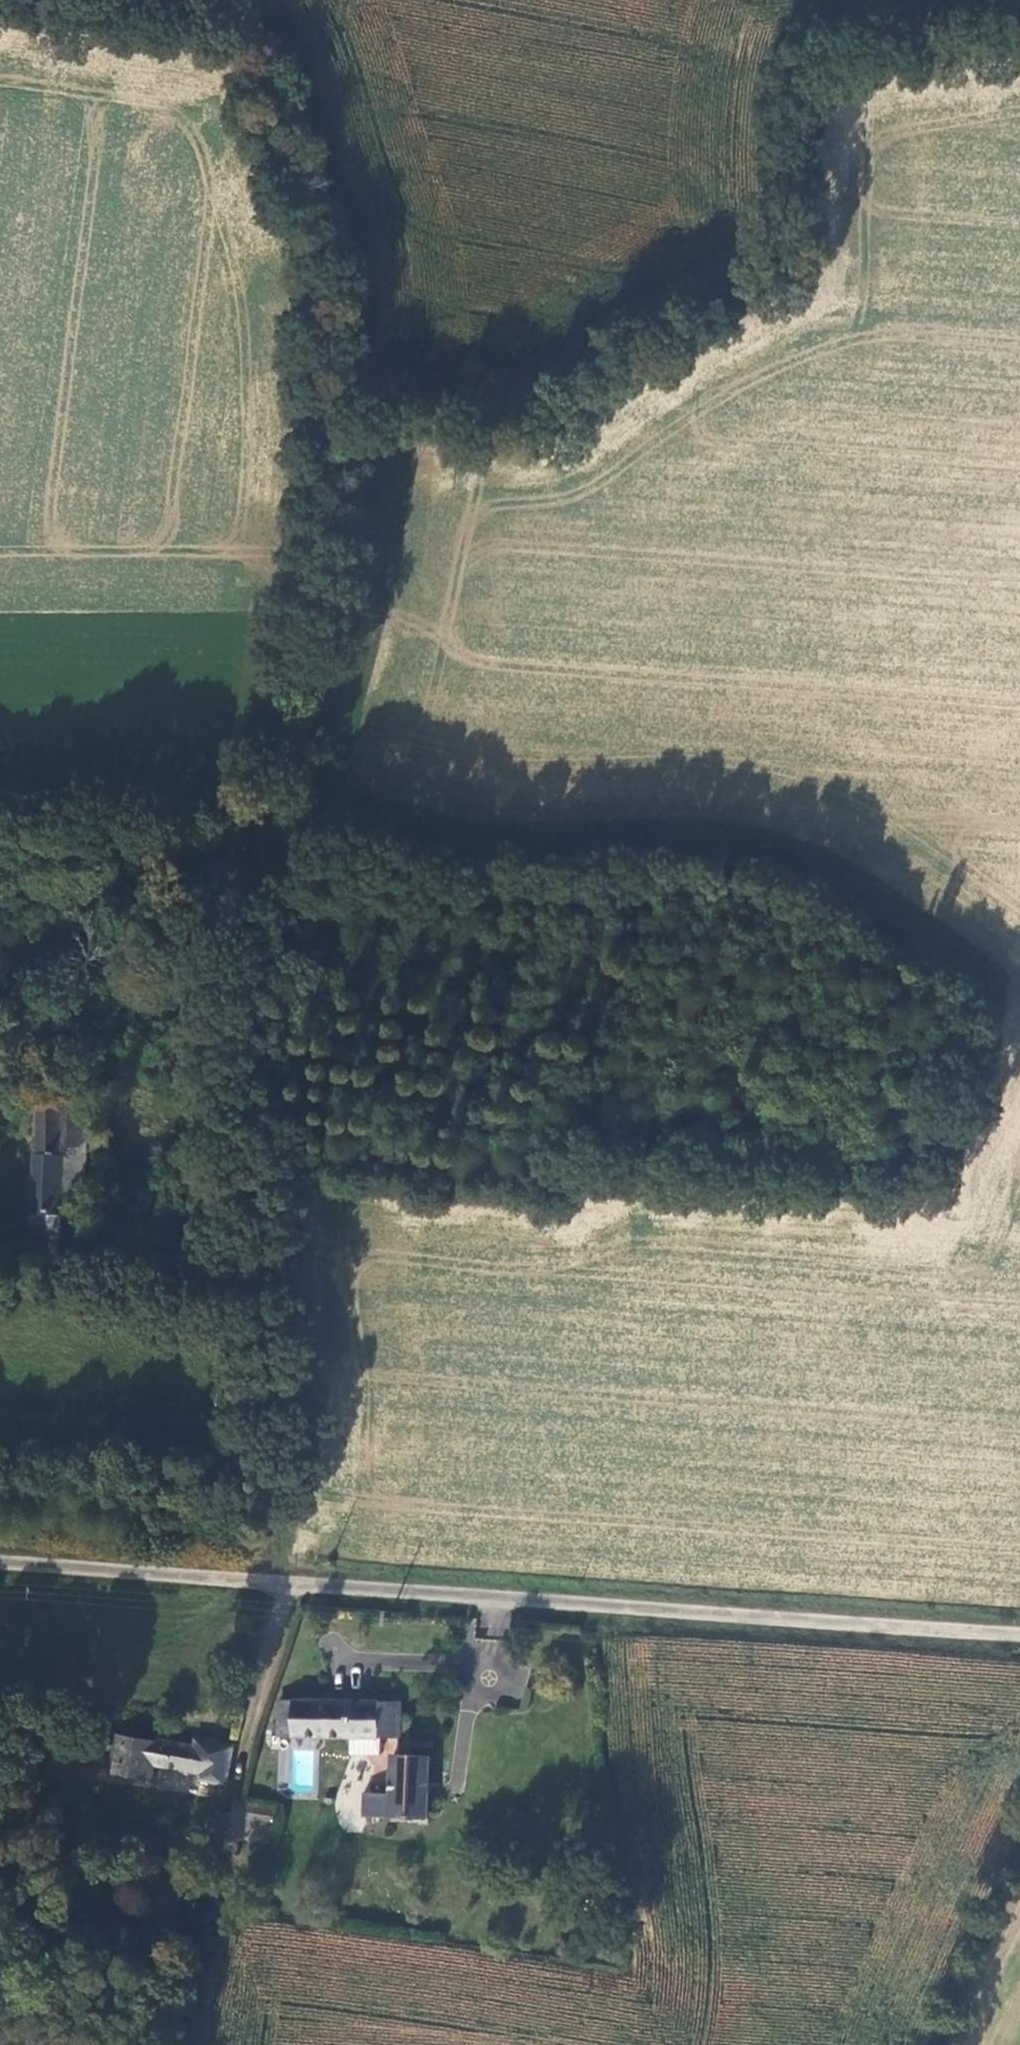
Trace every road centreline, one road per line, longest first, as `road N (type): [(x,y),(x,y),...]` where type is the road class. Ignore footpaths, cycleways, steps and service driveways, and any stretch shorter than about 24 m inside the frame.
road 1 (unclassified): [(0,1563),(1019,1635)]

